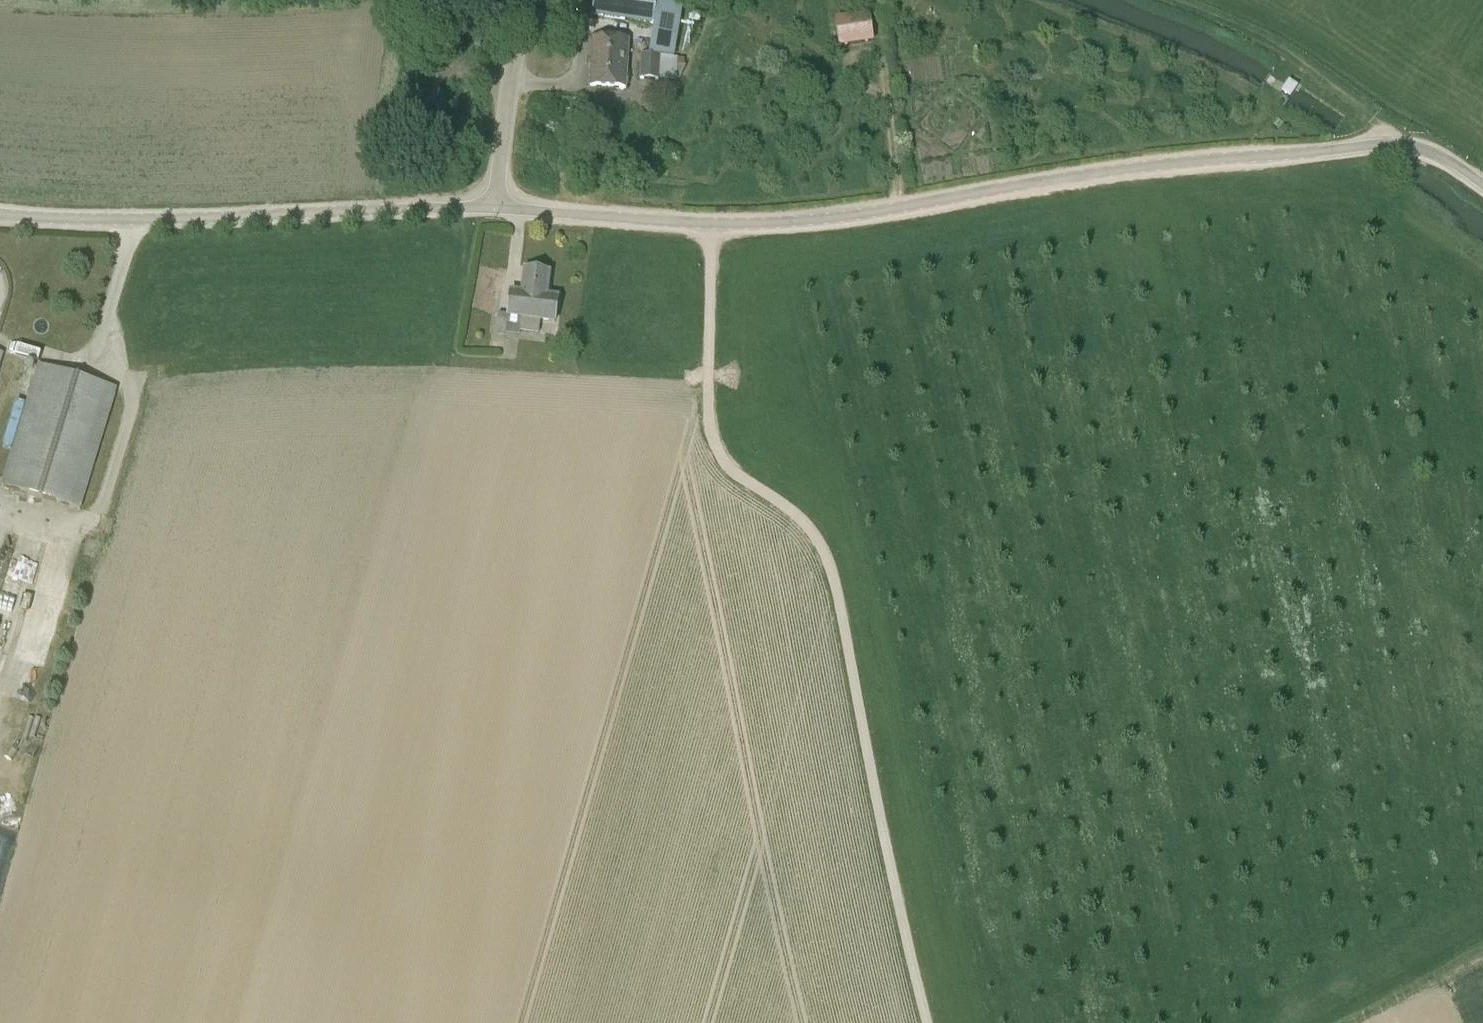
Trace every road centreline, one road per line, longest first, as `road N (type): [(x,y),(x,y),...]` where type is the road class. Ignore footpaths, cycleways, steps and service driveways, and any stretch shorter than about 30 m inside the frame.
road 1 (unclassified): [(1482,188),(1420,149),(1394,145),(1140,167),(831,220),(709,226),(493,207)]
road 2 (track): [(709,226),(714,441),(727,462),(811,526),(825,551),(930,1022)]
road 3 (unclassified): [(493,207),(97,222),(0,215)]
road 4 (unclassified): [(493,207),(529,0)]

